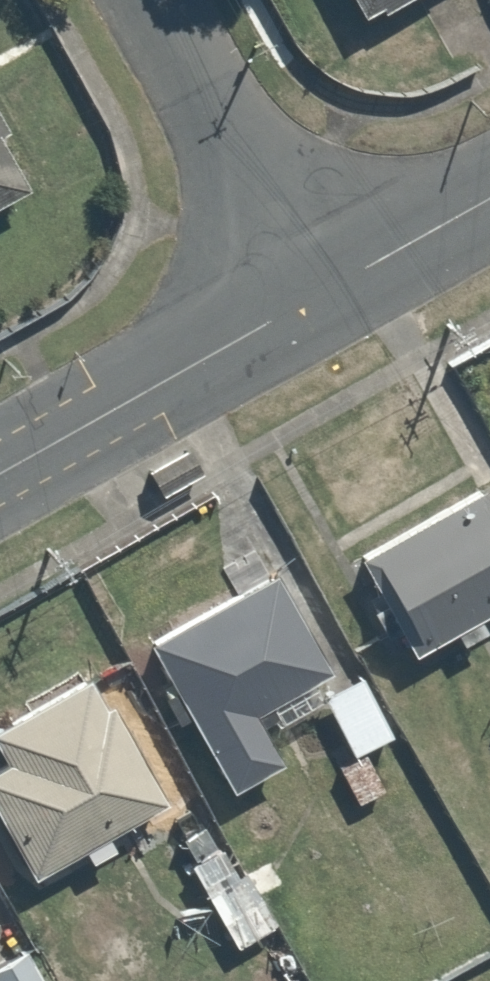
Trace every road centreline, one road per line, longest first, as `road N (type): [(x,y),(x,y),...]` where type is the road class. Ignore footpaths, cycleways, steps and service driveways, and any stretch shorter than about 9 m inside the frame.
road 1 (unclassified): [(0,475),(311,302)]
road 2 (residential): [(311,302),(147,0)]
road 3 (unclassified): [(311,302),(489,202)]

